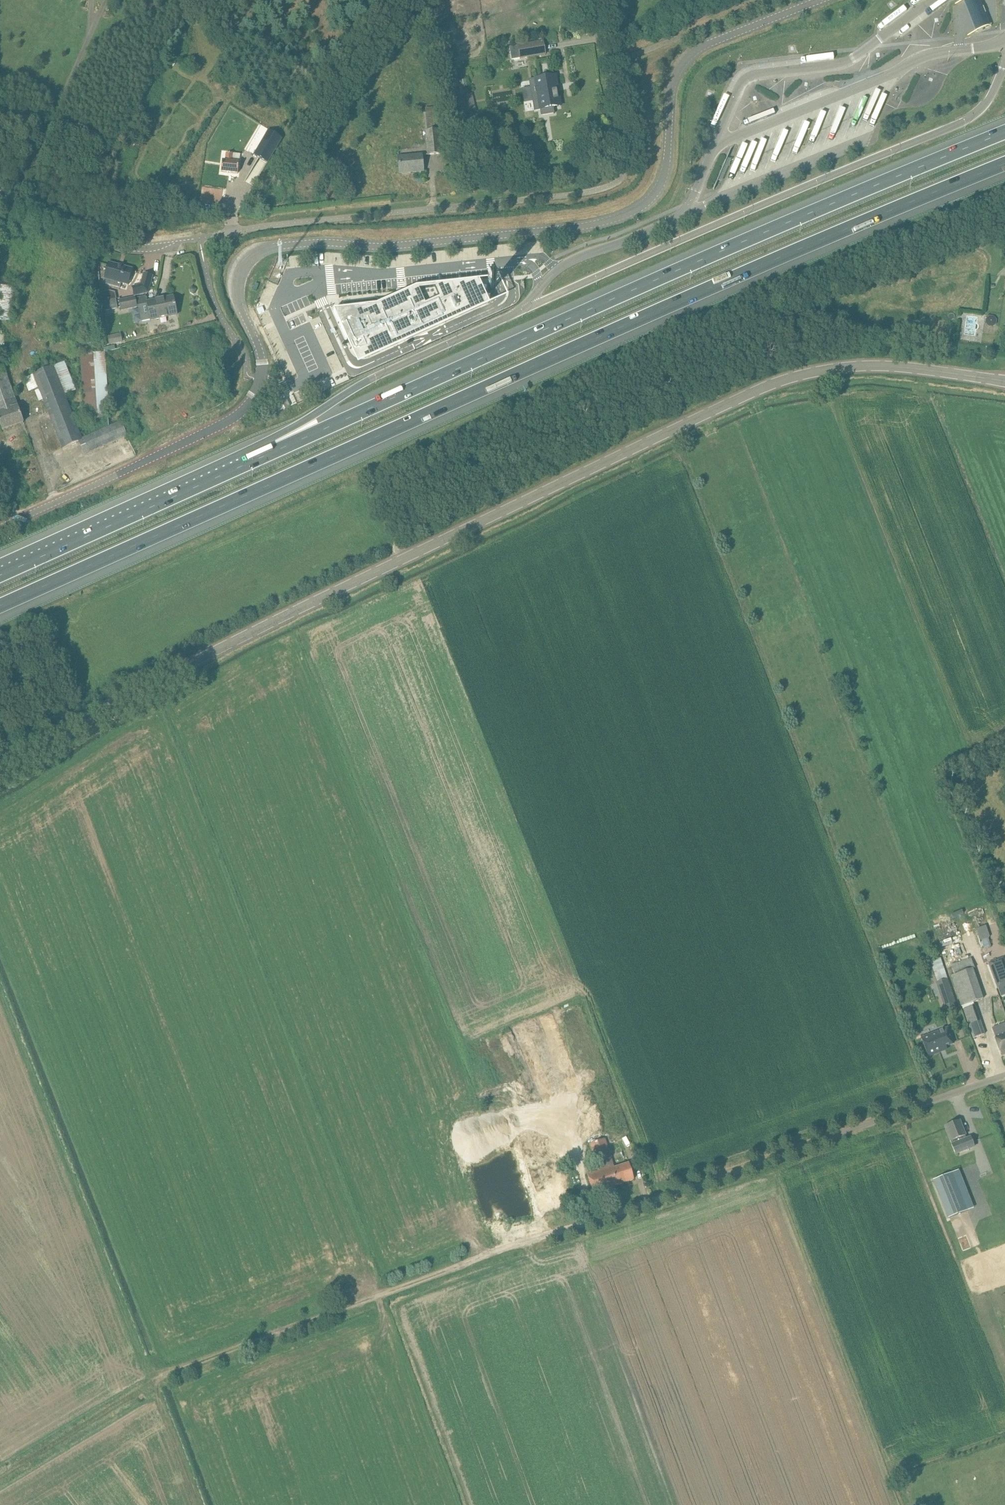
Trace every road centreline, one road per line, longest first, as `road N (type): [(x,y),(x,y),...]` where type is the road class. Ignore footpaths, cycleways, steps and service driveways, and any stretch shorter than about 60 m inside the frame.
road 1 (unclassified): [(0,528),(243,415),(262,366),(236,293),(242,259),(276,246),(381,247),(621,219),(663,179),(671,89),(683,62),(823,0)]
road 2 (tertiary): [(1004,381),(846,367),(755,392),(252,632),(0,770)]
road 3 (motorway): [(0,606),(1004,164)]
road 4 (motorway): [(1004,132),(247,463)]
road 5 (unclassified): [(505,1245),(1004,1070)]
road 6 (motorway): [(525,309),(342,398),(247,463)]
road 7 (motorway): [(247,463),(0,575)]
road 8 (unclassified): [(0,193),(124,247),(201,237)]

